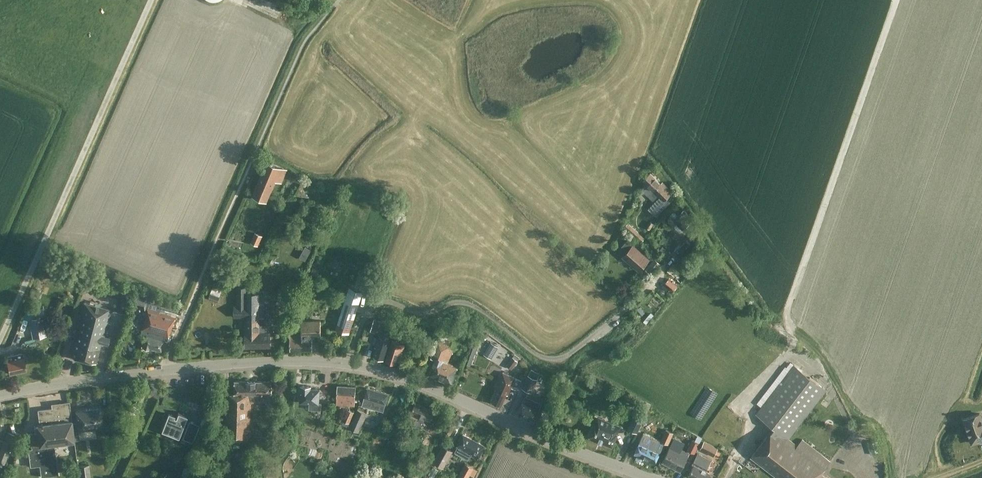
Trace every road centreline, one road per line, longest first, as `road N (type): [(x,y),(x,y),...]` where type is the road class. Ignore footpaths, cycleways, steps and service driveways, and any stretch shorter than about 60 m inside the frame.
road 1 (tertiary): [(166,370),(286,360),(372,369),(649,477)]
road 2 (track): [(896,0),(790,304),(791,344),(778,364)]
road 3 (unclassified): [(166,370),(251,160)]
road 4 (tertiary): [(166,370),(0,395)]

